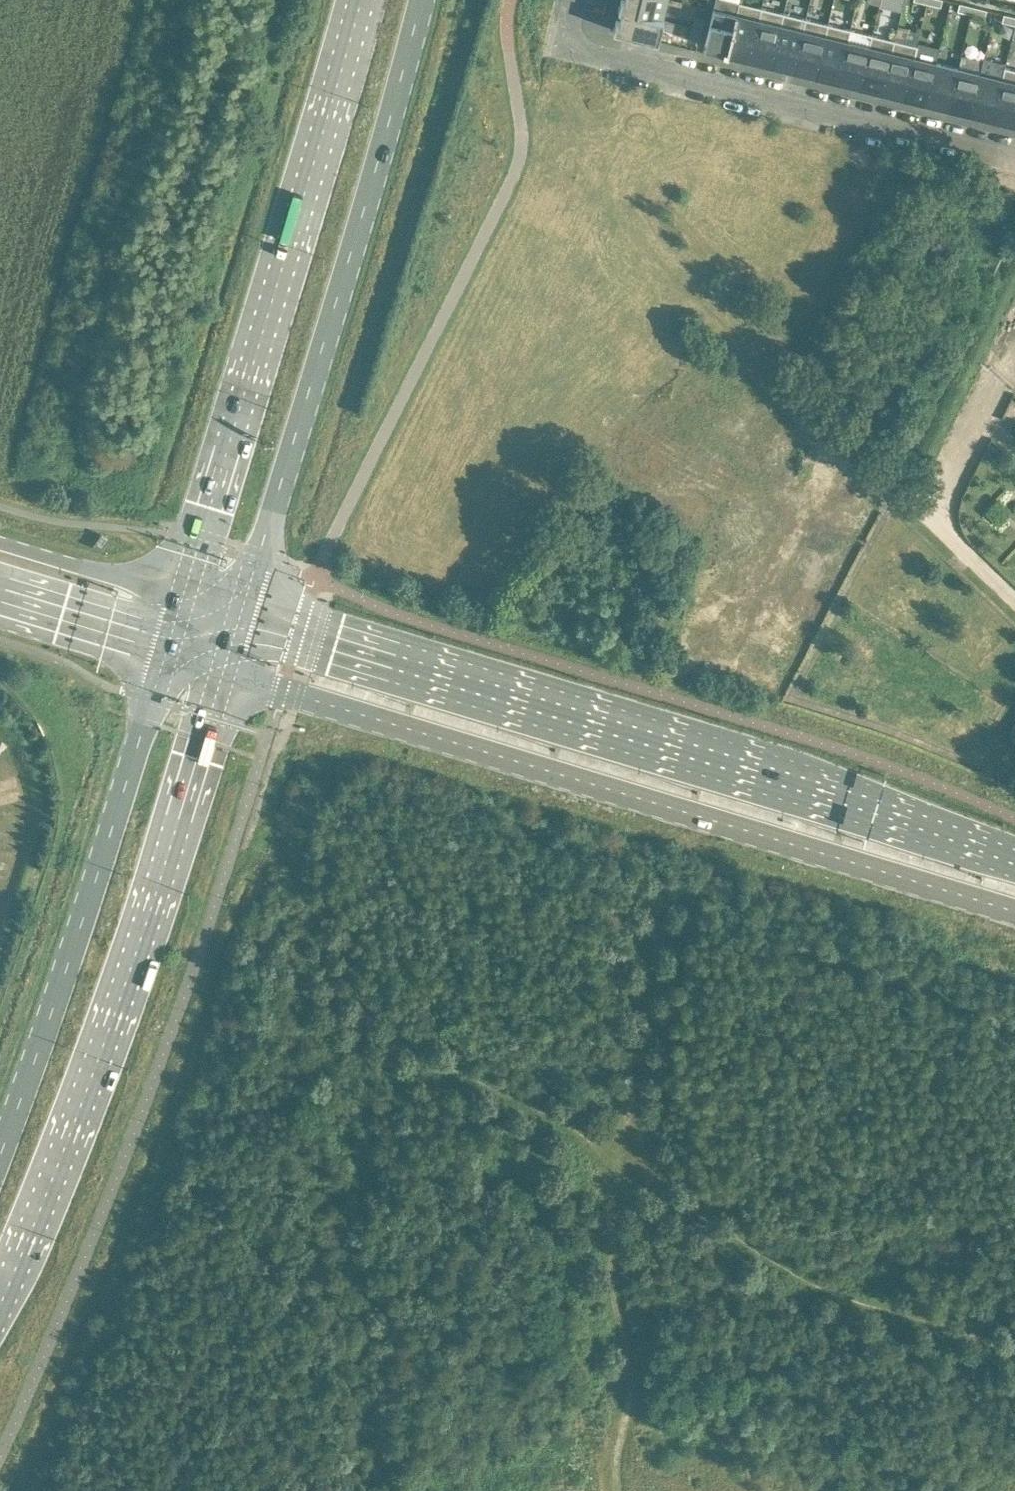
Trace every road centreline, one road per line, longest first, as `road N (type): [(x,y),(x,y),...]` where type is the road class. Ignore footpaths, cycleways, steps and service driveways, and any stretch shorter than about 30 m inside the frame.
road 1 (secondary): [(225,672),(1014,914)]
road 2 (secondary): [(1014,864),(878,810),(243,615)]
road 3 (primary): [(0,1307),(39,1216),(225,672)]
road 4 (primary): [(243,615),(422,0)]
road 5 (primary): [(363,0),(185,598)]
road 6 (primary): [(169,652),(0,1159)]
road 7 (residential): [(568,41),(579,50),(1014,158)]
road 8 (tertiary): [(185,598),(0,543)]
road 9 (tertiary): [(0,601),(169,652)]
road 10 (unclassified): [(1014,597),(928,513)]

